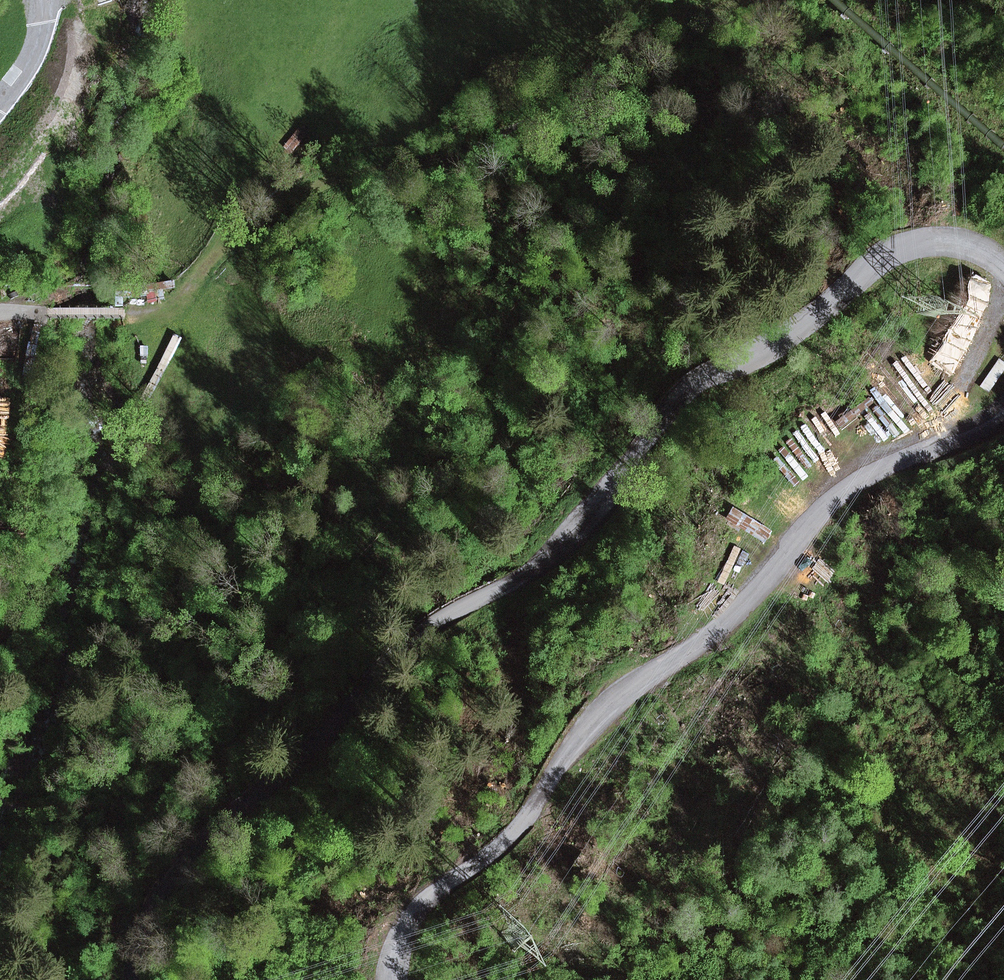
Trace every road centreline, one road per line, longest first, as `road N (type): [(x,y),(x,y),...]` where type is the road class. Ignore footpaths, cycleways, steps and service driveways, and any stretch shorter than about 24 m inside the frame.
road 1 (tertiary): [(132,979),(152,908),(194,851),(337,721),(417,635),(529,572),(566,541),(680,397),(785,337),(905,246),(957,242),(1003,262)]
road 2 (tertiary): [(1003,411),(964,439),(861,475),(822,505),(712,629),(602,714),(503,844),(419,912),(399,943),(393,979)]
road 3 (track): [(124,312),(164,307),(216,257),(326,182),(472,150),(555,104),(667,23),(797,0)]
road 4 (track): [(379,2),(216,257)]

